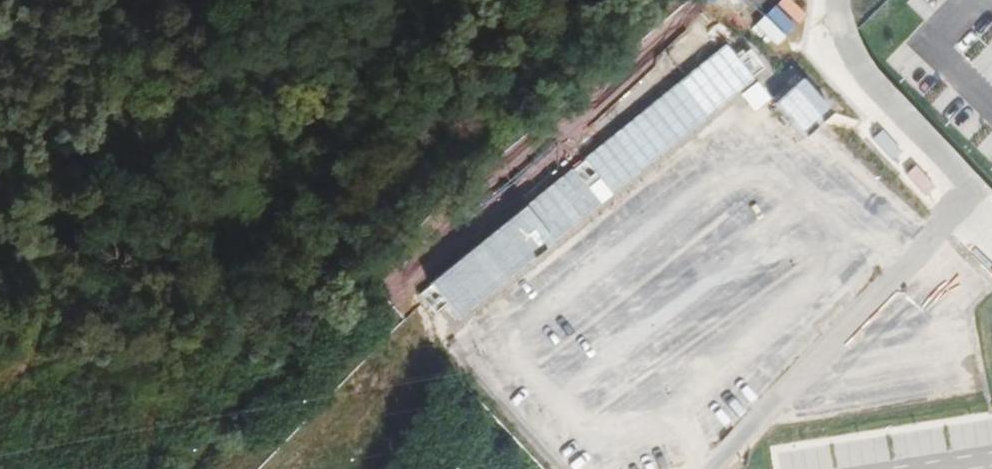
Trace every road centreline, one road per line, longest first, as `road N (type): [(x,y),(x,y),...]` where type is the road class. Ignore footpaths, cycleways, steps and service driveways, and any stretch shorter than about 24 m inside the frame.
road 1 (unclassified): [(731,468),(973,190),(864,76),(840,17),(841,0)]

